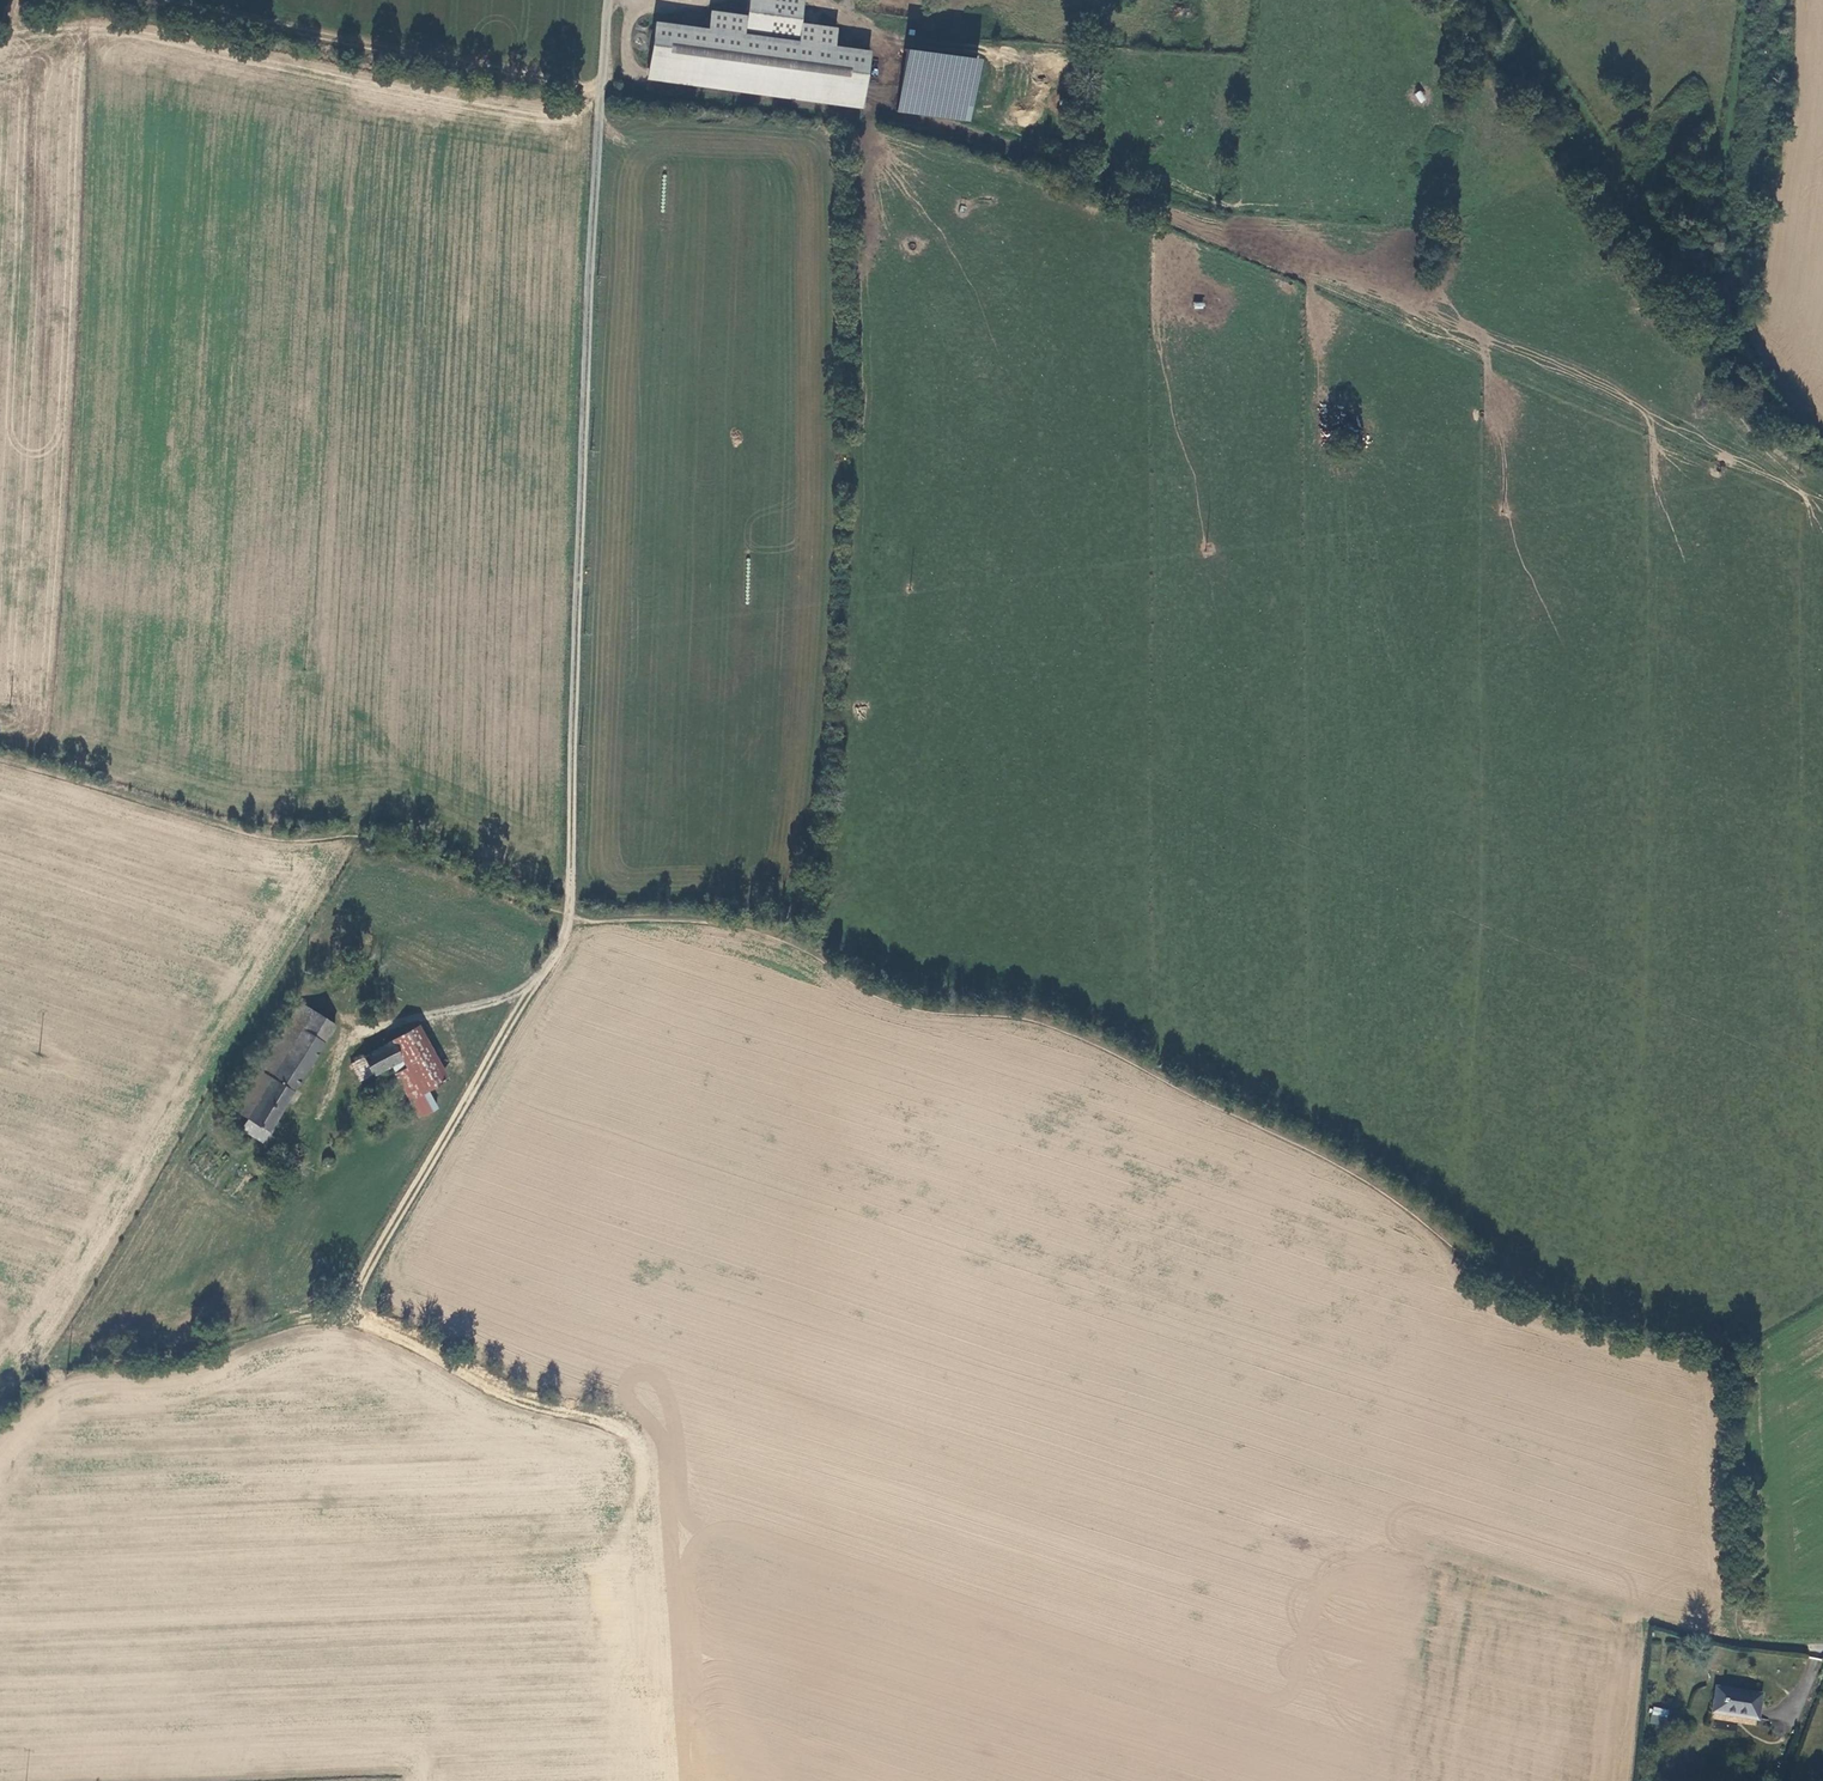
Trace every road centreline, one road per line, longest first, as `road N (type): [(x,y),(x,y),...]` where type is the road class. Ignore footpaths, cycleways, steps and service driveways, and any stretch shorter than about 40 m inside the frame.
road 1 (track): [(345,1038),(454,1014),(538,981),(566,938),(591,265),(609,0)]
road 2 (track): [(538,981),(350,1301)]
road 3 (track): [(568,916),(729,925),(810,953)]

